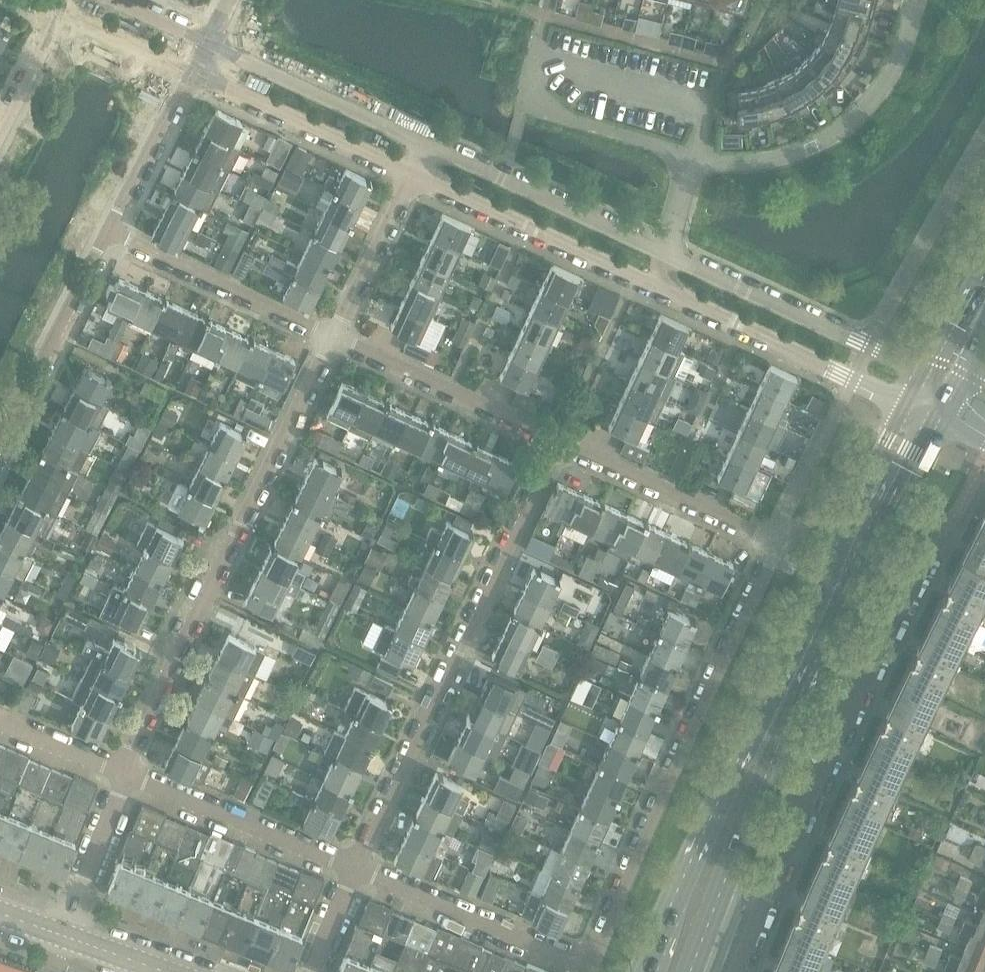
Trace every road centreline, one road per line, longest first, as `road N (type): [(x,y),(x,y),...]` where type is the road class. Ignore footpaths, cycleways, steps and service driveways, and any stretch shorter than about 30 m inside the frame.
road 1 (residential): [(774,542),(593,967),(356,868)]
road 2 (residential): [(738,971),(903,602),(866,515)]
road 3 (residential): [(335,337),(127,774)]
road 4 (residential): [(356,868),(562,444)]
road 5 (residential): [(691,159),(761,161),(796,153),(841,129),(892,73),(921,0)]
road 6 (residential): [(929,373),(667,255)]
road 7 (residential): [(551,0),(524,103),(691,159)]
road 8 (residential): [(661,288),(908,404)]
road 9 (residential): [(414,176),(661,288)]
road 10 (tertiary): [(765,737),(709,831),(649,971)]
road 11 (residential): [(667,255),(430,145)]
road 12 (residential): [(562,444),(335,337)]
road 13 (residential): [(0,453),(114,233)]
road 14 (residential): [(356,868),(127,774)]
road 15 (residential): [(430,145),(206,43)]
road 16 (residential): [(190,74),(414,176)]
road 17 (tertiary): [(692,971),(742,845),(765,737)]
road 18 (residential): [(335,337),(114,233)]
road 19 (tertiary): [(765,737),(866,515)]
road 20 (residential): [(774,542),(562,444)]
road 21 (residential): [(335,337),(414,176)]
road 22 (residential): [(114,233),(190,74)]
road 23 (residential): [(127,774),(66,937)]
road 24 (residential): [(57,17),(190,74)]
road 25 (residential): [(127,774),(0,721)]
road 26 (residential): [(57,17),(0,133)]
road 27 (residential): [(881,484),(774,542)]

